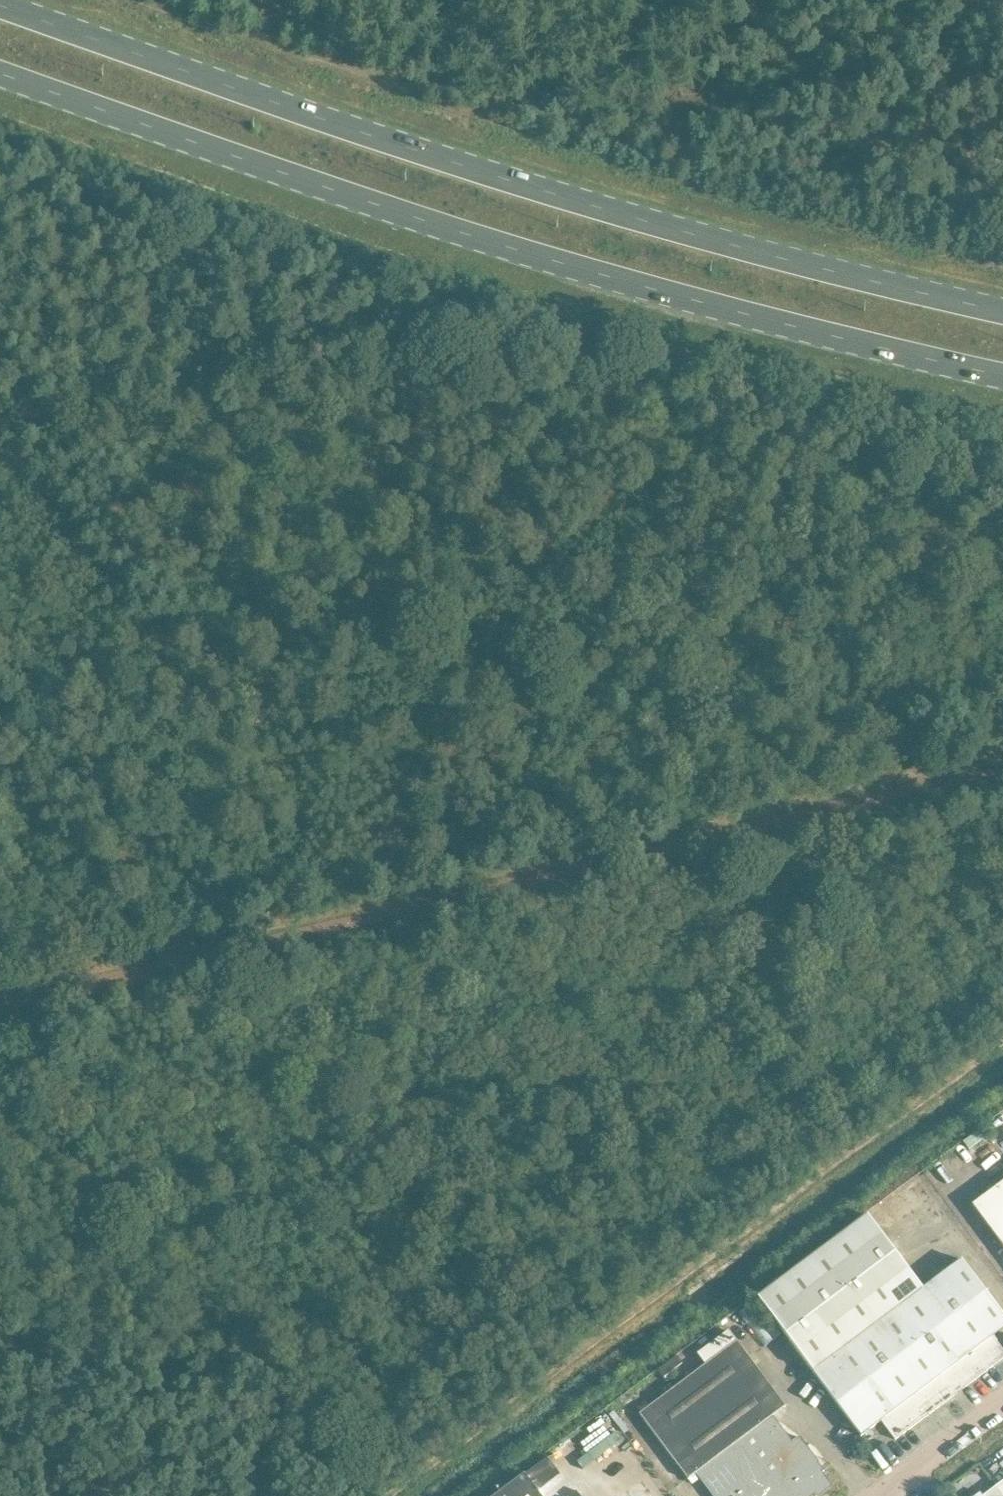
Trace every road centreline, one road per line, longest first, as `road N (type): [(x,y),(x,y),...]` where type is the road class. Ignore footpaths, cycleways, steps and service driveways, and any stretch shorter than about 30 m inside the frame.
road 1 (primary): [(0,76),(641,289),(1002,375)]
road 2 (primary): [(1002,304),(654,220),(228,90),(0,7)]
road 3 (unclassified): [(877,1495),(1002,1402)]

